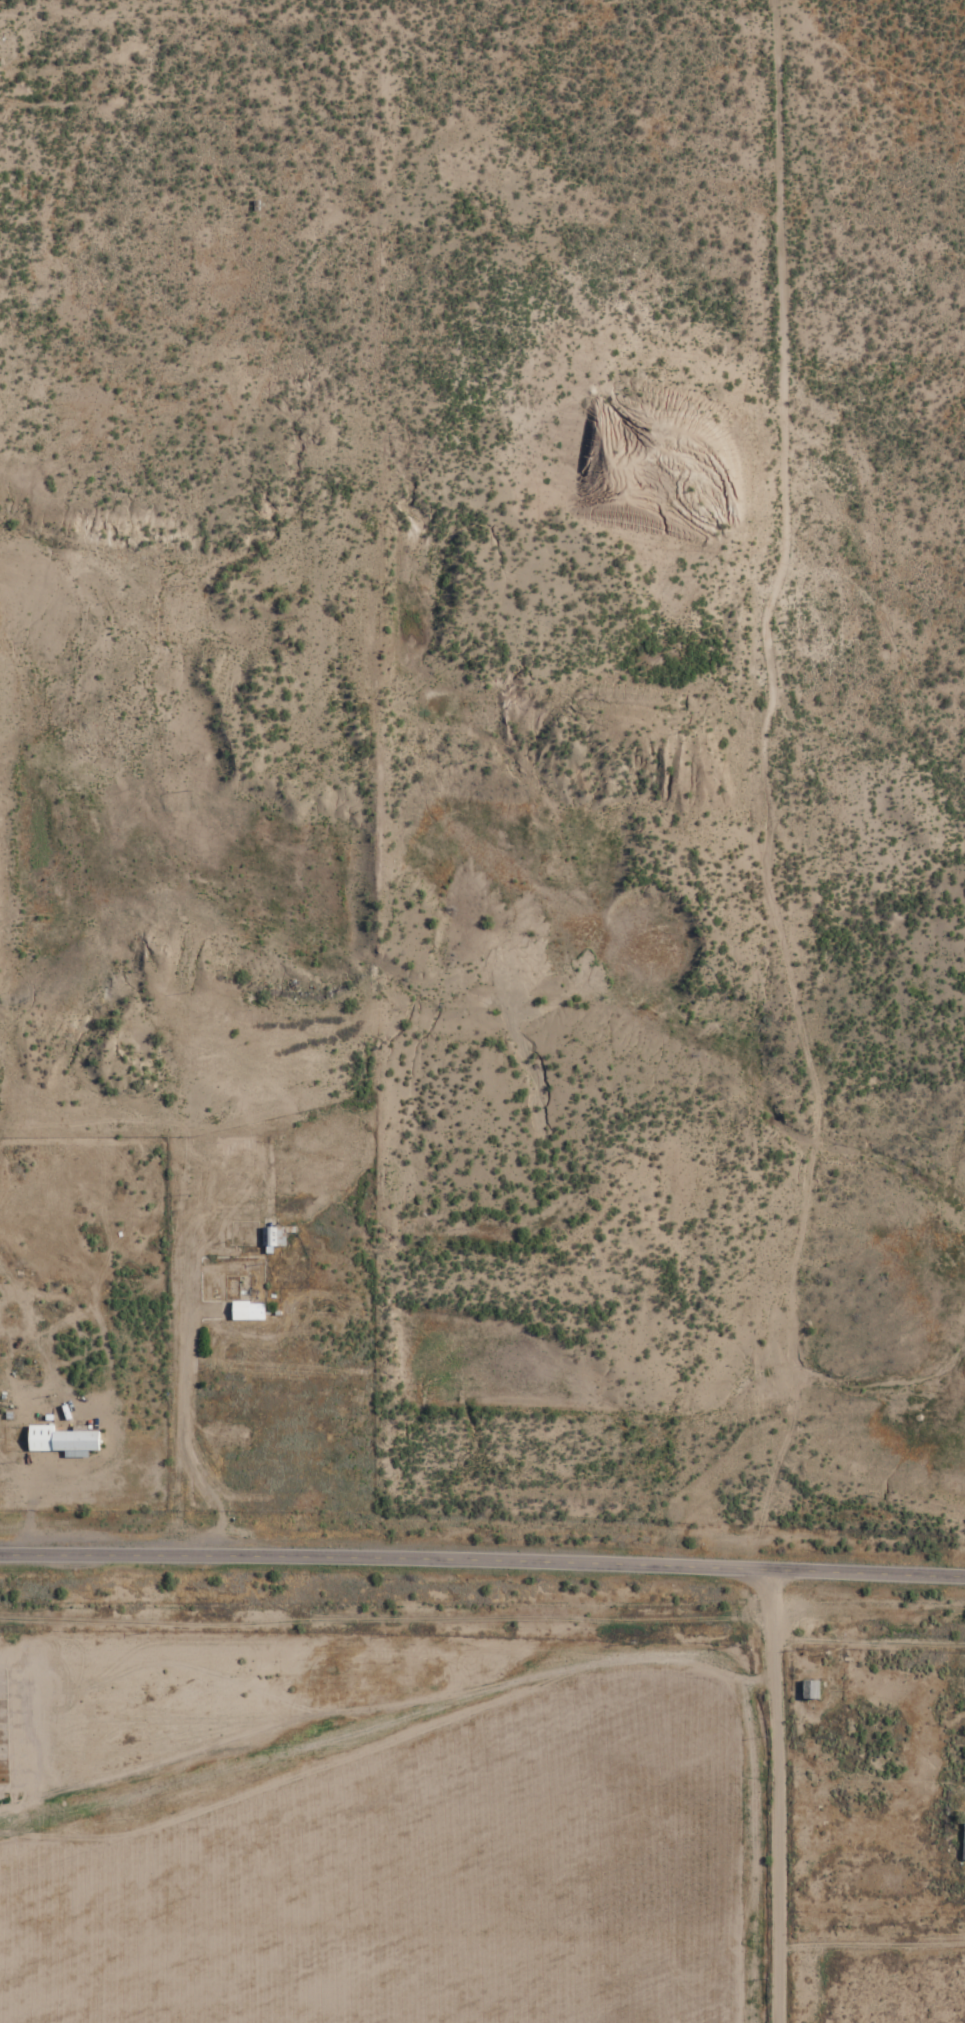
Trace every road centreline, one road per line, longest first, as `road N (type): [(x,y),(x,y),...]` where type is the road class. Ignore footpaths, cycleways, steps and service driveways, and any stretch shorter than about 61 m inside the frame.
road 1 (secondary): [(964,1580),(420,1558),(0,1554)]
road 2 (residential): [(767,2022),(772,1573)]

